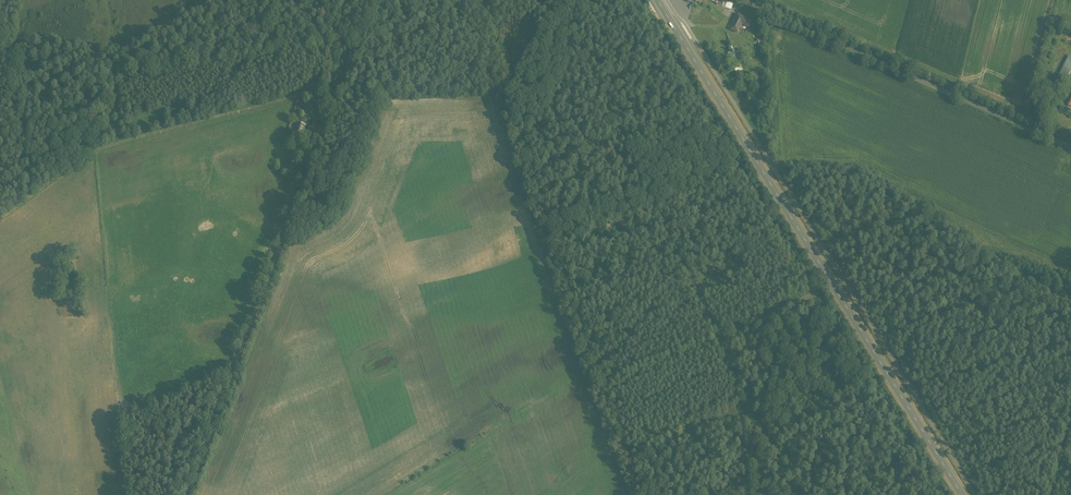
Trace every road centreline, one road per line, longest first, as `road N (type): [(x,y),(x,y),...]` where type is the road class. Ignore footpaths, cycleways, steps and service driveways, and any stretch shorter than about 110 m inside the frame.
road 1 (primary): [(963,494),(659,0)]
road 2 (track): [(186,494),(341,87)]
road 3 (track): [(341,87),(89,150),(0,215)]
road 4 (unclassified): [(741,0),(1070,147)]

